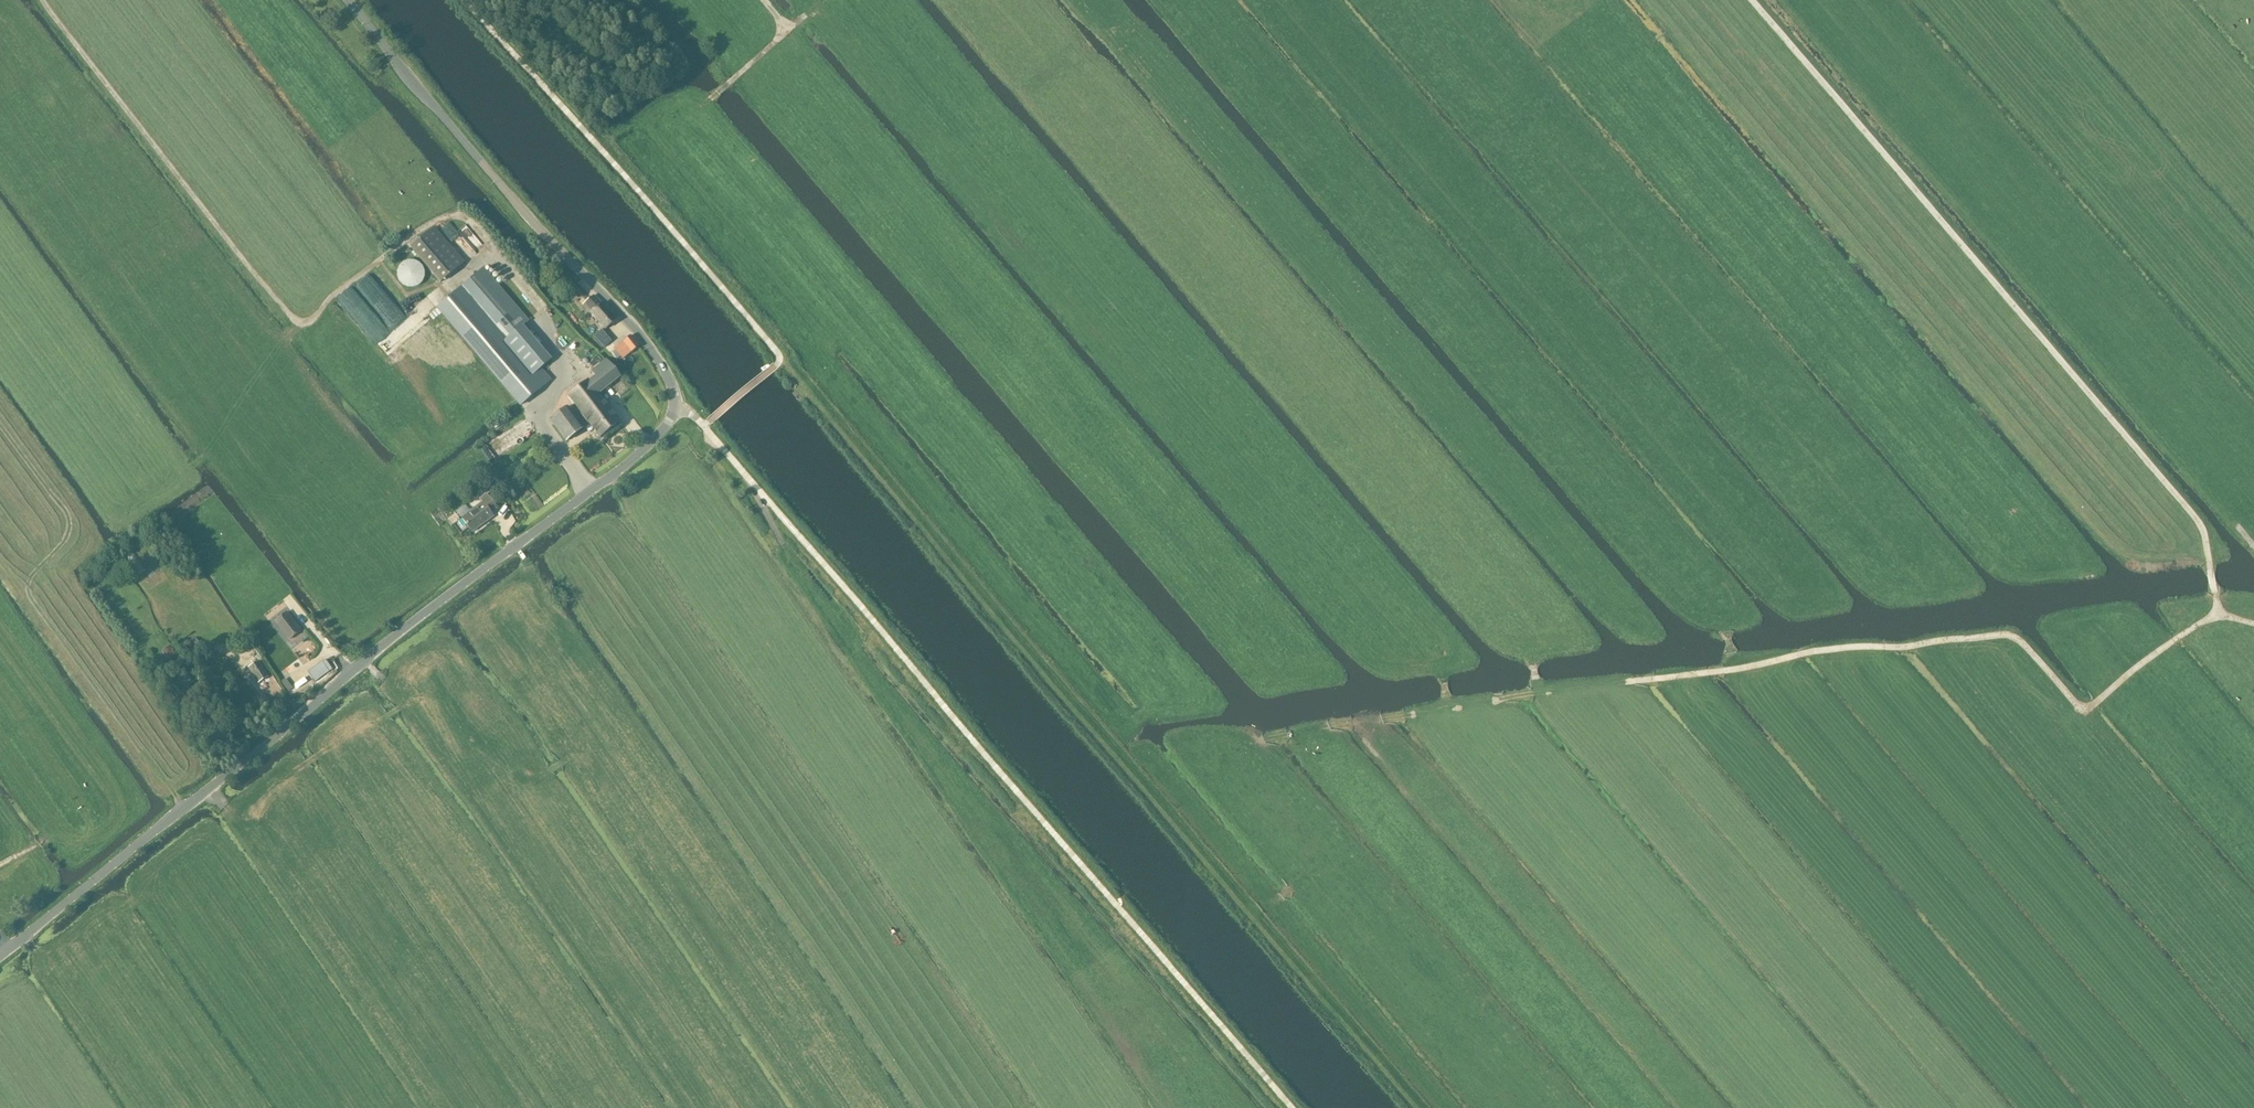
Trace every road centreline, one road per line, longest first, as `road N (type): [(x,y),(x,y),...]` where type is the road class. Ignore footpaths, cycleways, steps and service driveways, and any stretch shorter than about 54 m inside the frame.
road 1 (tertiary): [(0,956),(402,631),(628,465),(676,406),(669,379),(630,321),(526,214),(348,0)]
road 2 (track): [(1253,741),(1538,692),(1736,670),(1815,651),(2005,635),(2020,640),(2084,712),(2219,613),(2253,623)]
road 3 (track): [(595,489),(540,423),(566,388),(572,365),(481,232),(459,218),(432,223),(302,323),(42,0)]
road 4 (track): [(1750,0),(2202,527),(2209,562)]
road 5 (track): [(781,358),(1116,755)]
road 6 (track): [(188,807),(27,590),(64,542),(69,520),(0,424)]
road 7 (track): [(624,135),(688,114),(789,29),(764,0)]

